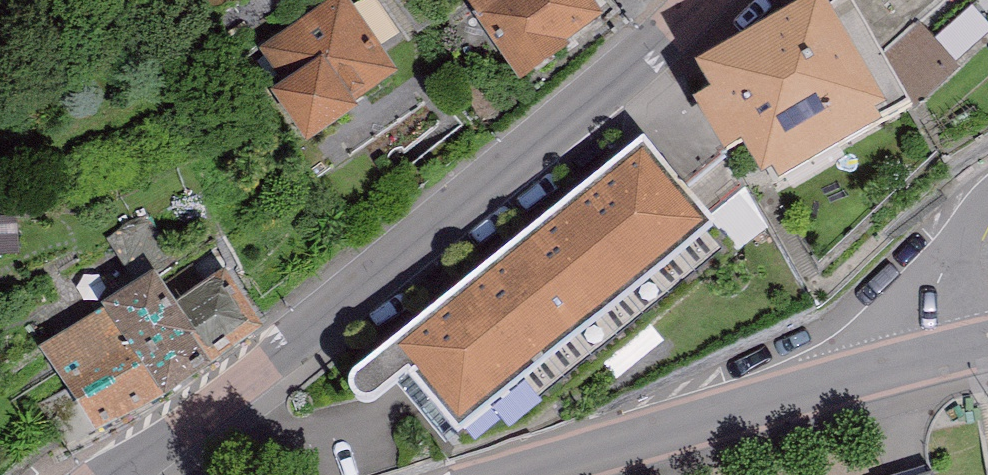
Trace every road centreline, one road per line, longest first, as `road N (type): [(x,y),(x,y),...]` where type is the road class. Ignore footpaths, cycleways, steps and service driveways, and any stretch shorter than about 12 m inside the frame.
road 1 (secondary): [(700,0),(657,48),(121,474)]
road 2 (secondary): [(505,474),(931,354)]
road 3 (residential): [(987,201),(939,276),(925,324),(931,354)]

